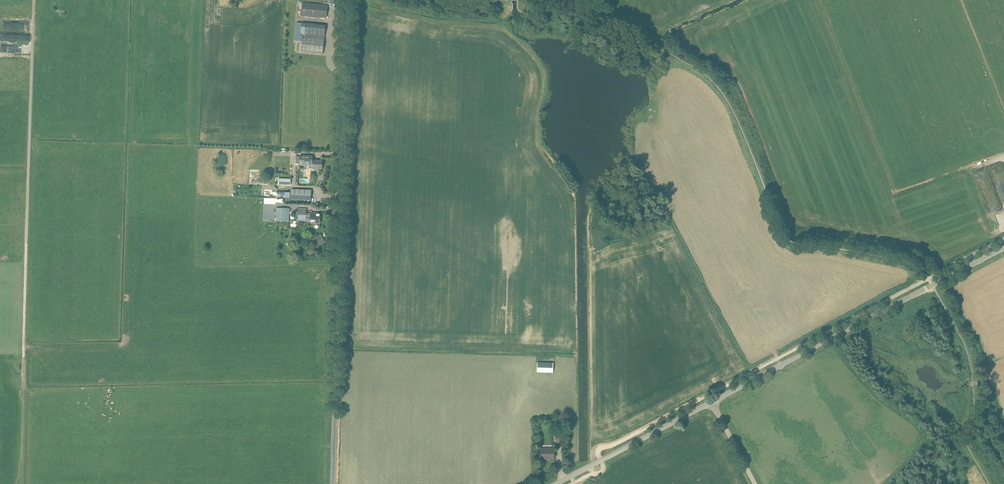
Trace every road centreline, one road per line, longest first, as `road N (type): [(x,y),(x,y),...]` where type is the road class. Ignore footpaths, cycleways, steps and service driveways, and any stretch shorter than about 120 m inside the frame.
road 1 (unclassified): [(333,483),(347,0)]
road 2 (unclassified): [(712,402),(1003,248)]
road 3 (unclassified): [(555,483),(712,402)]

